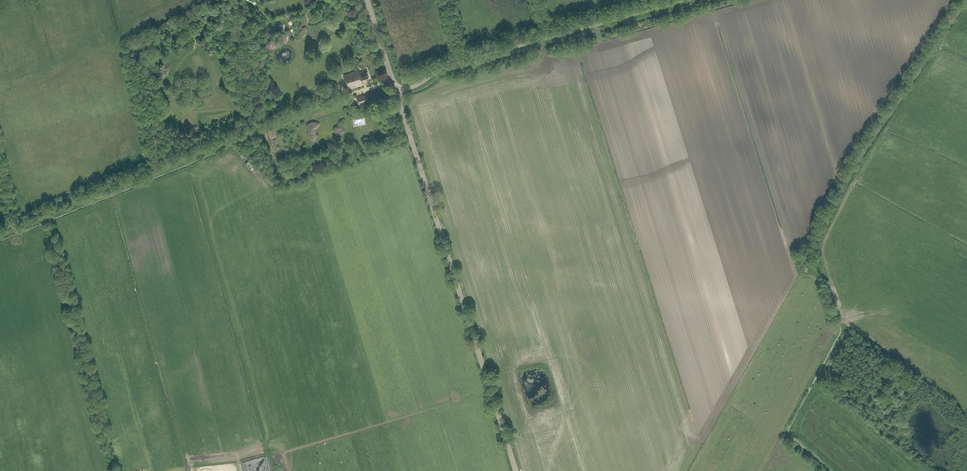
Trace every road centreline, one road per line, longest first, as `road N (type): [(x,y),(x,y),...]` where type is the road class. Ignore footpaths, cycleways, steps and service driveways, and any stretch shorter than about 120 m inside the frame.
road 1 (tertiary): [(516,470),(396,92)]
road 2 (unclassified): [(396,92),(453,65),(686,0)]
road 3 (track): [(0,236),(263,131)]
road 4 (track): [(46,217),(114,470)]

